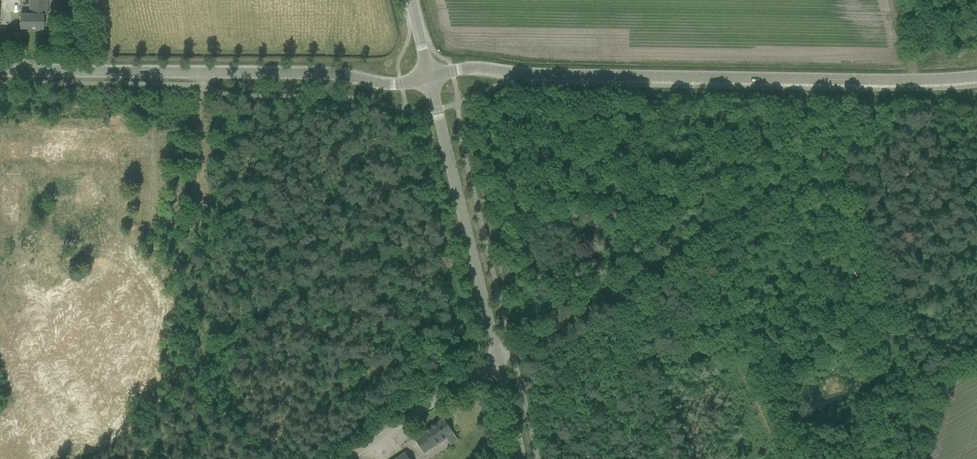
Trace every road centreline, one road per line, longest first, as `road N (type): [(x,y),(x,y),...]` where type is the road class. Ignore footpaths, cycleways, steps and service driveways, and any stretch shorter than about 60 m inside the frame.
road 1 (tertiary): [(429,77),(487,68),(636,78),(976,76)]
road 2 (tertiary): [(429,77),(389,85),(332,74),(0,70)]
road 3 (track): [(781,458),(735,339),(653,269),(640,269),(498,359)]
road 4 (tertiary): [(522,458),(429,77)]
road 5 (track): [(345,458),(498,359)]

